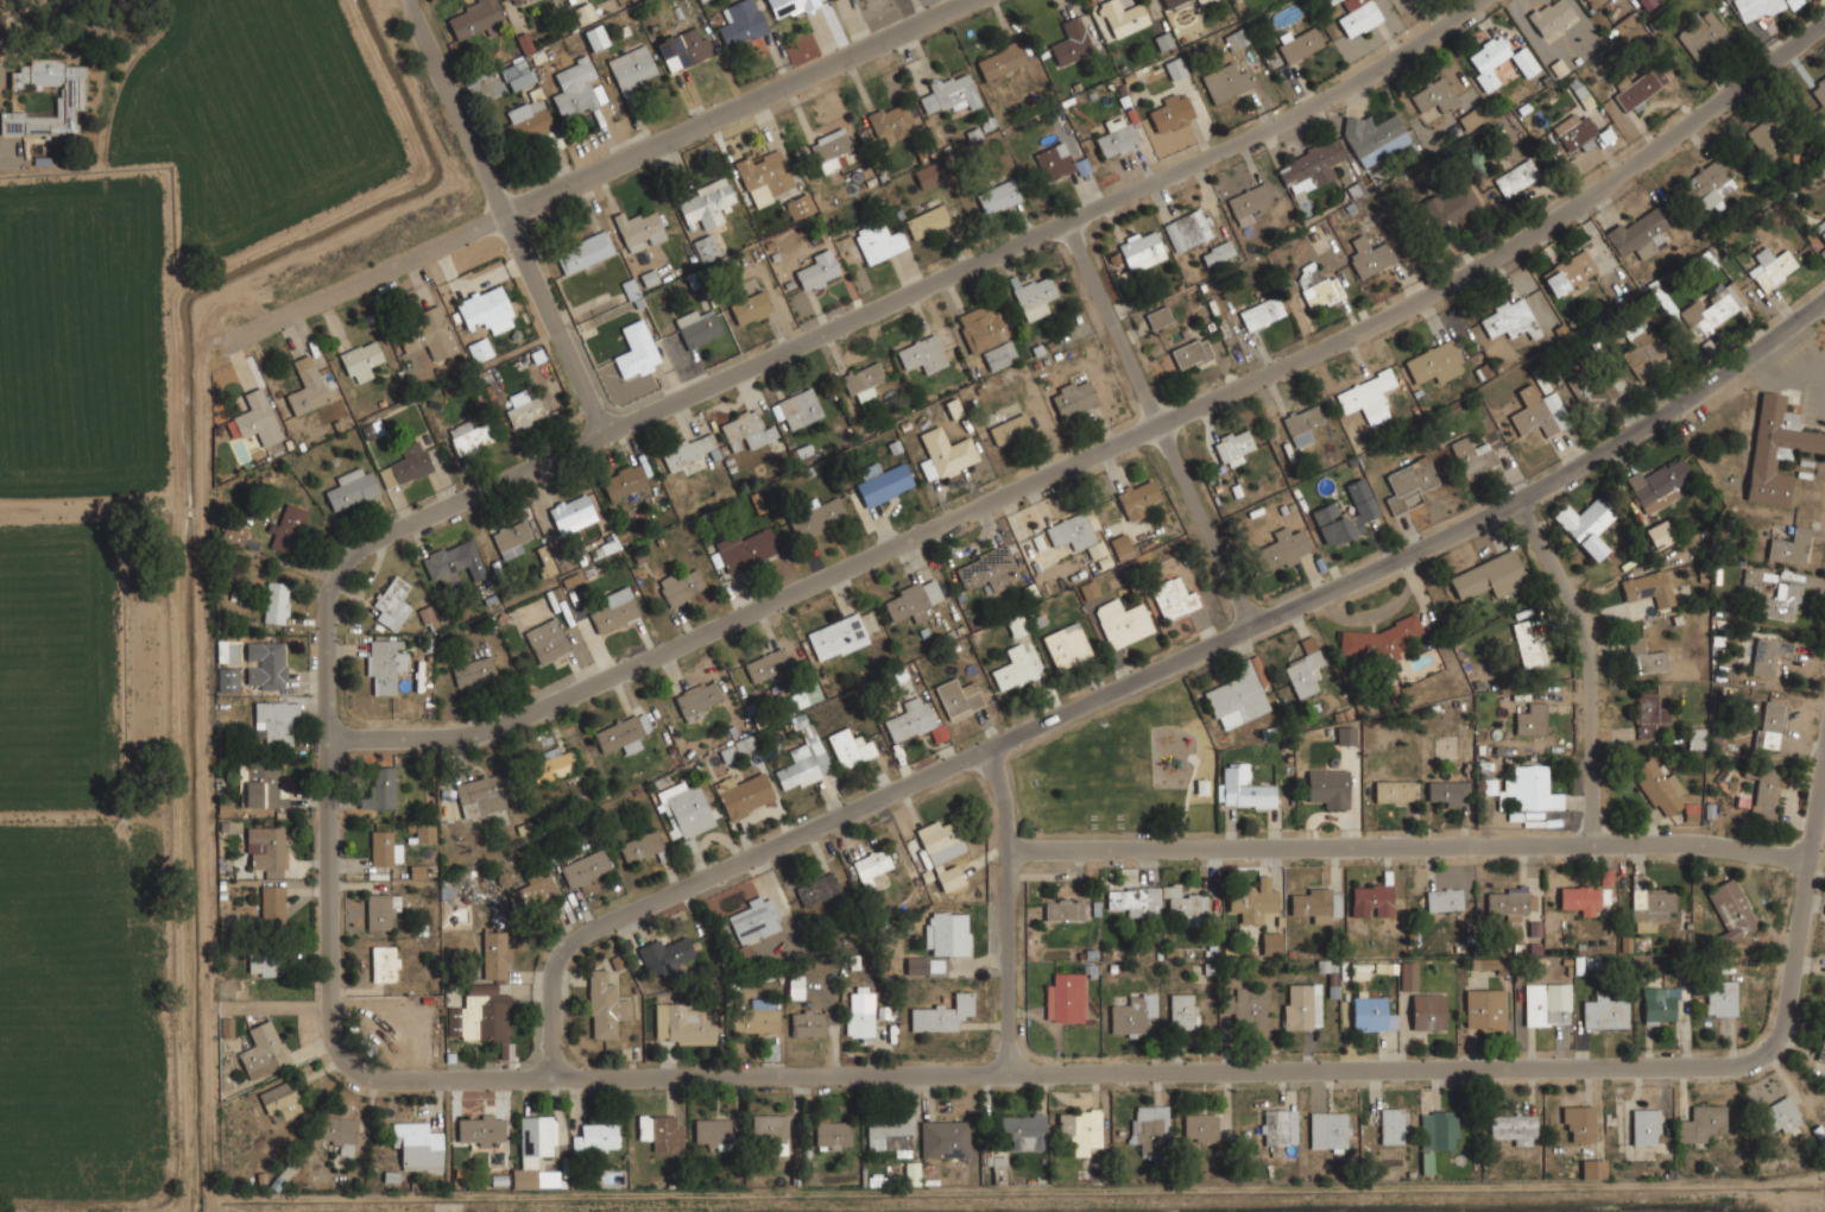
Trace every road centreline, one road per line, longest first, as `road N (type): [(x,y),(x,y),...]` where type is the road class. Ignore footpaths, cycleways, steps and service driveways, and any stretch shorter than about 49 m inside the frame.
road 1 (residential): [(1481,0),(1284,119),(384,536),(349,563),(334,588),(334,1029),(359,1079)]
road 2 (residential): [(1824,21),(1524,238),(1325,349),(488,732),(333,734)]
road 3 (residential): [(1824,298),(1687,400),(1523,499),(596,926),(560,959),(550,997),(554,1077)]
road 4 (residential): [(1758,1059),(1723,1068),(359,1079)]
road 5 (residential): [(970,0),(233,342)]
road 6 (residential): [(1811,861),(1704,841),(1010,853)]
road 7 (residential): [(412,0),(606,434)]
road 8 (residential): [(1069,220),(1252,627)]
road 9 (residential): [(1523,499),(1591,667),(1593,841)]
road 10 (residential): [(985,752),(1004,798),(1010,853),(1008,1077)]
road 11 (residential): [(1824,768),(1782,1034),(1758,1059)]

